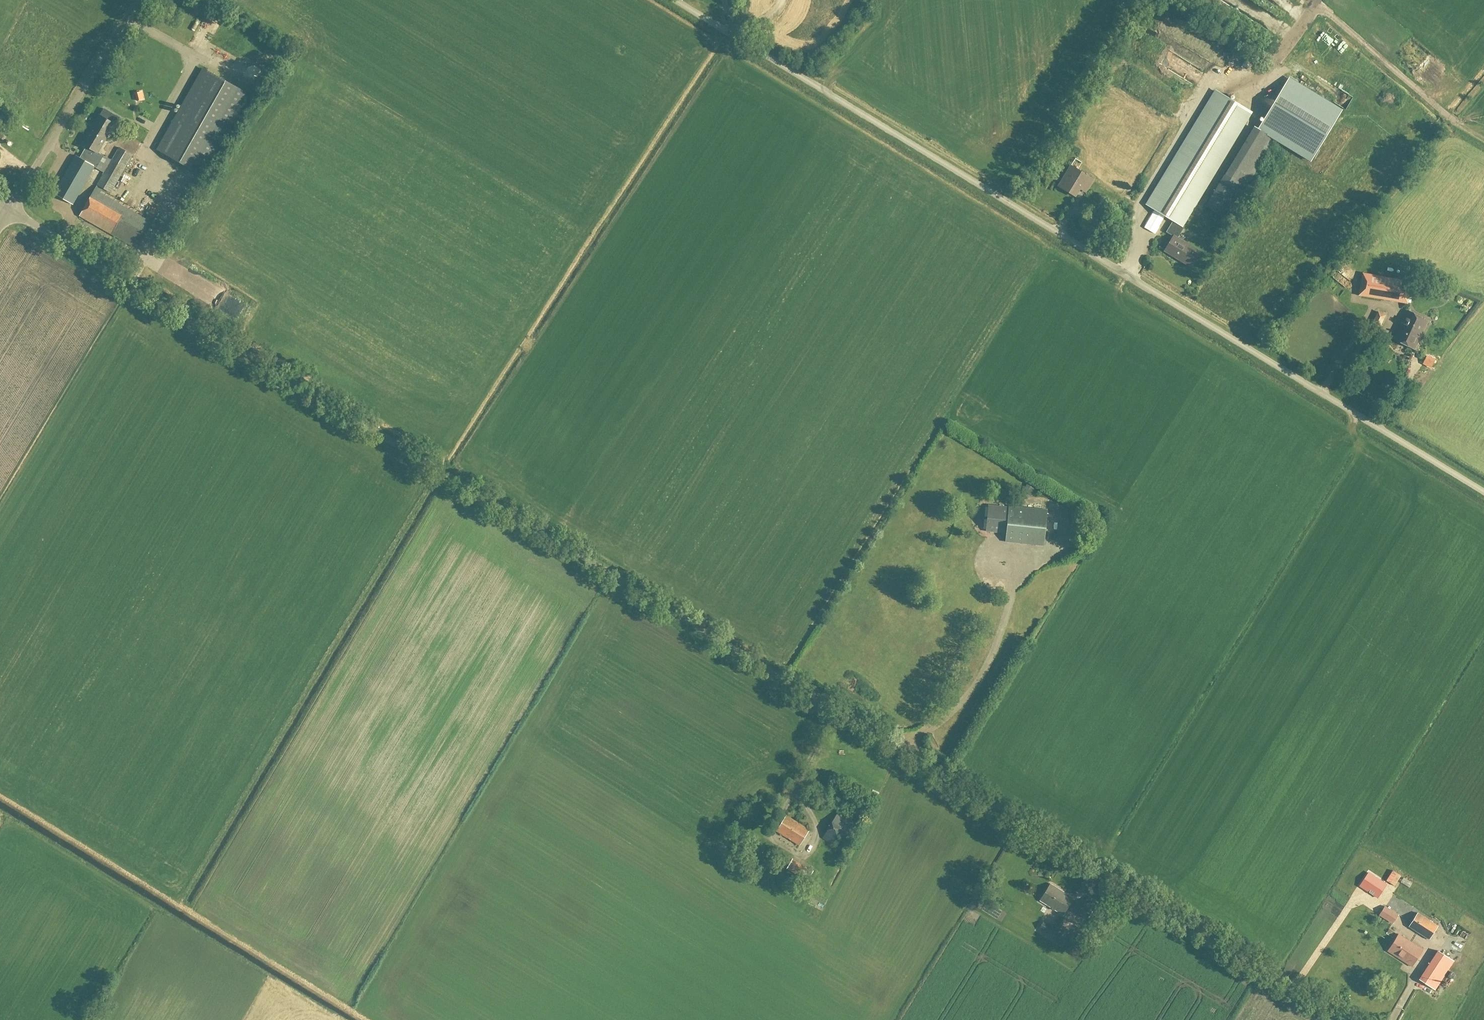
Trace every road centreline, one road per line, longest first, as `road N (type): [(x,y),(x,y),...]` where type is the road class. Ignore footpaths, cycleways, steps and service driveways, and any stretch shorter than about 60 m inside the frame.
road 1 (unclassified): [(1346,1019),(9,211)]
road 2 (unclassified): [(1483,494),(675,0)]
road 3 (unclassified): [(9,211),(141,0)]

